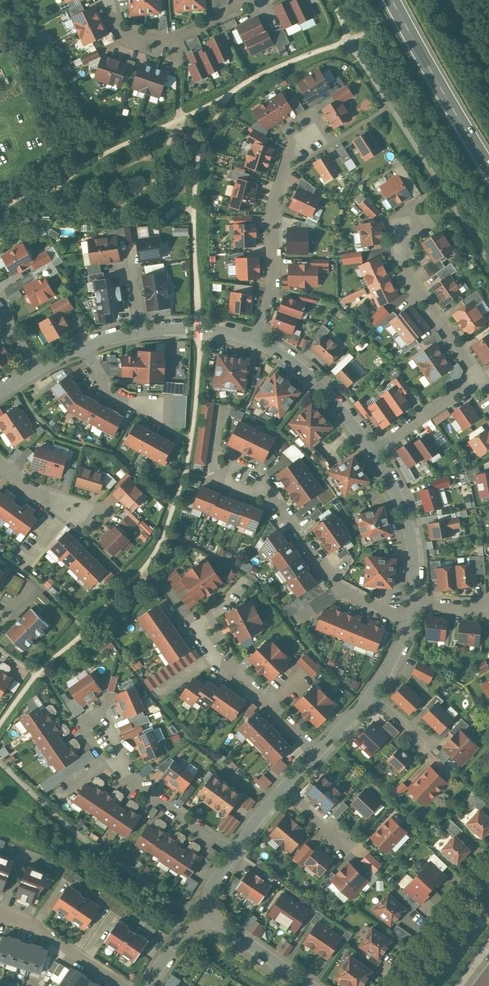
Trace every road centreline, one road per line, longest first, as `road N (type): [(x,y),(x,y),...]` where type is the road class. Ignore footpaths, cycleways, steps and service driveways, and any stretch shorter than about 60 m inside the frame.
road 1 (residential): [(262,484),(340,589),(409,619)]
road 2 (primary): [(394,0),(488,168)]
road 3 (residential): [(399,218),(403,266),(477,377)]
road 4 (residential): [(192,624),(221,665),(317,752)]
road 5 (residential): [(253,340),(313,377),(372,450)]
road 6 (residential): [(106,0),(119,28),(171,41),(238,0)]
road 7 (residential): [(261,321),(273,288),(271,215),(287,164)]
road 8 (residential): [(372,450),(410,532),(413,602)]
road 9 (residential): [(125,985),(0,911)]
road 10 (residential): [(128,775),(100,711),(79,724),(104,760)]
road 11 (residential): [(232,851),(128,775)]
road 12 (tertiary): [(482,883),(404,985)]
road 13 (residential): [(477,377),(372,450)]
road 14 (residential): [(205,918),(312,985)]

